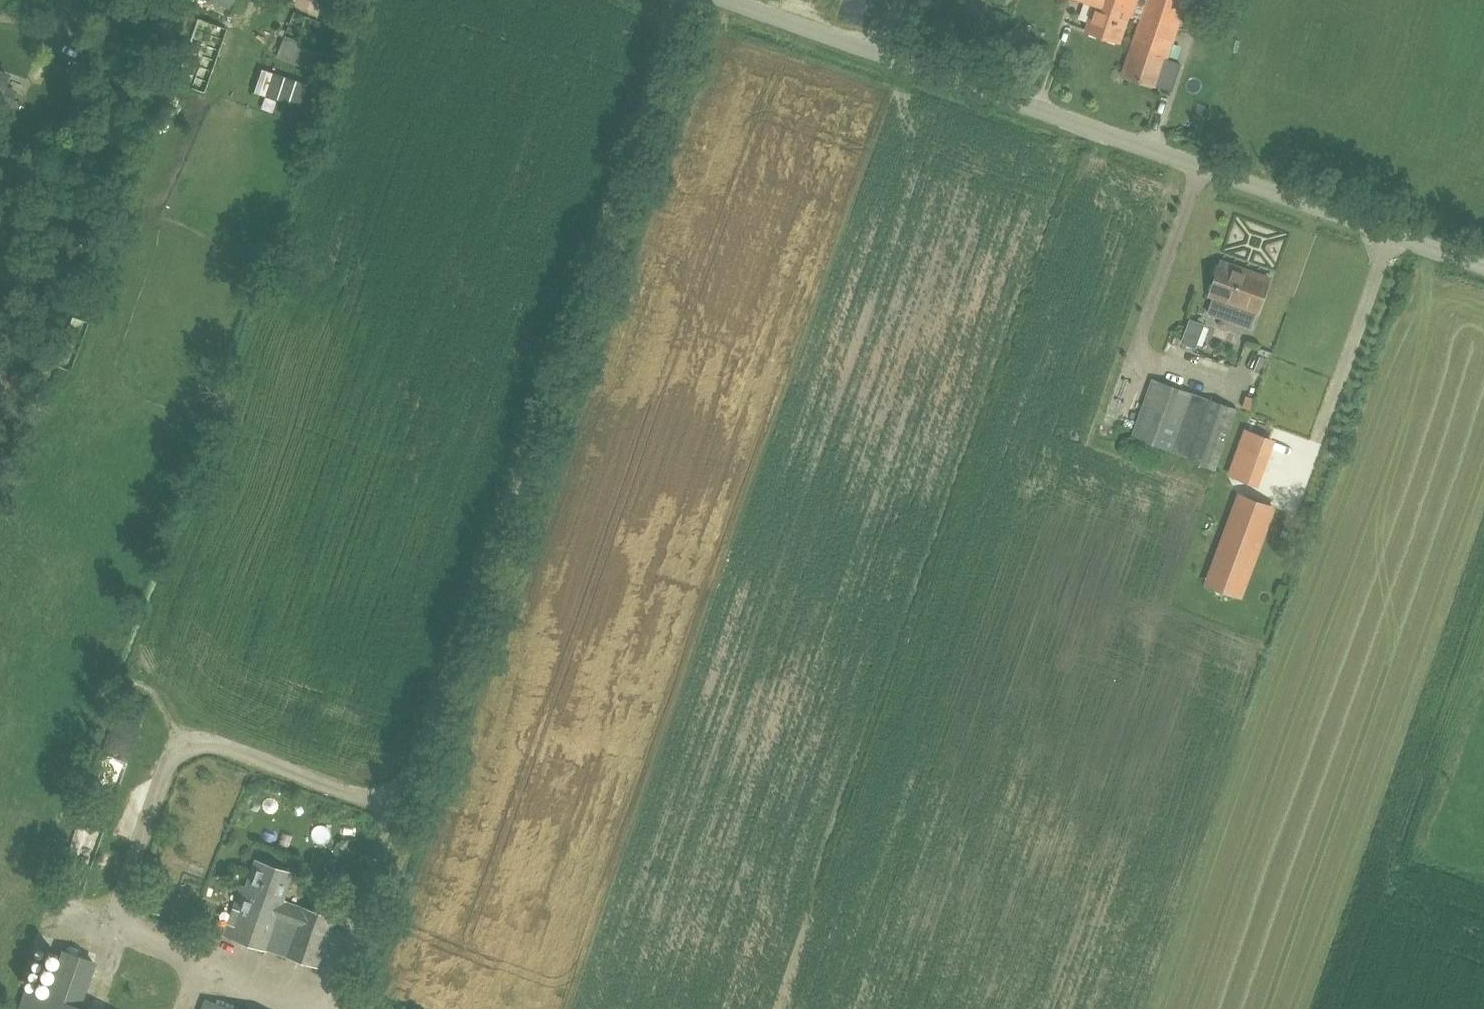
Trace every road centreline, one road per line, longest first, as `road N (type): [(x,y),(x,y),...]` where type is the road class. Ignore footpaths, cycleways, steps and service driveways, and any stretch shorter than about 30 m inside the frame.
road 1 (unclassified): [(1483,263),(726,0)]

